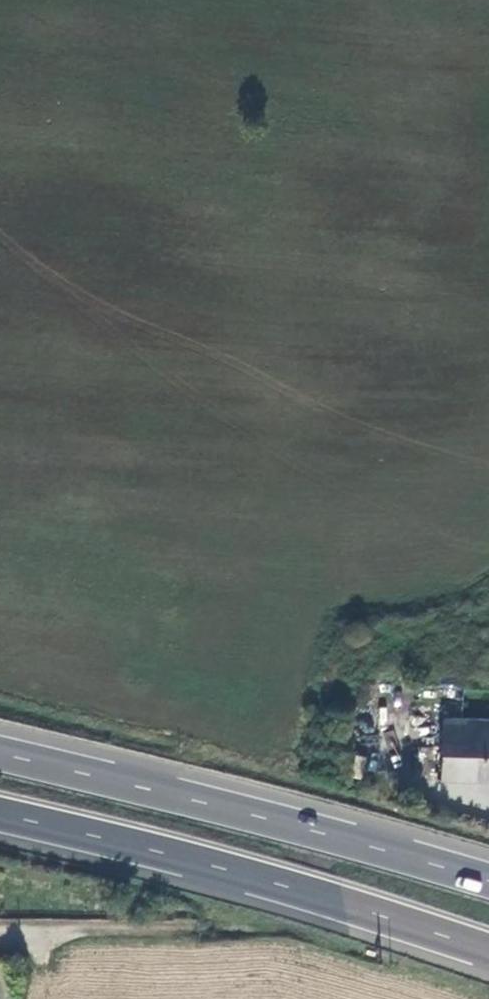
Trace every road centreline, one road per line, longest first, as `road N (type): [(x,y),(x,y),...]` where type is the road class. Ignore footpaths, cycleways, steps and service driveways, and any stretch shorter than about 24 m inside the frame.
road 1 (trunk): [(0,814),(251,875),(488,951)]
road 2 (trunk): [(488,880),(0,755)]

